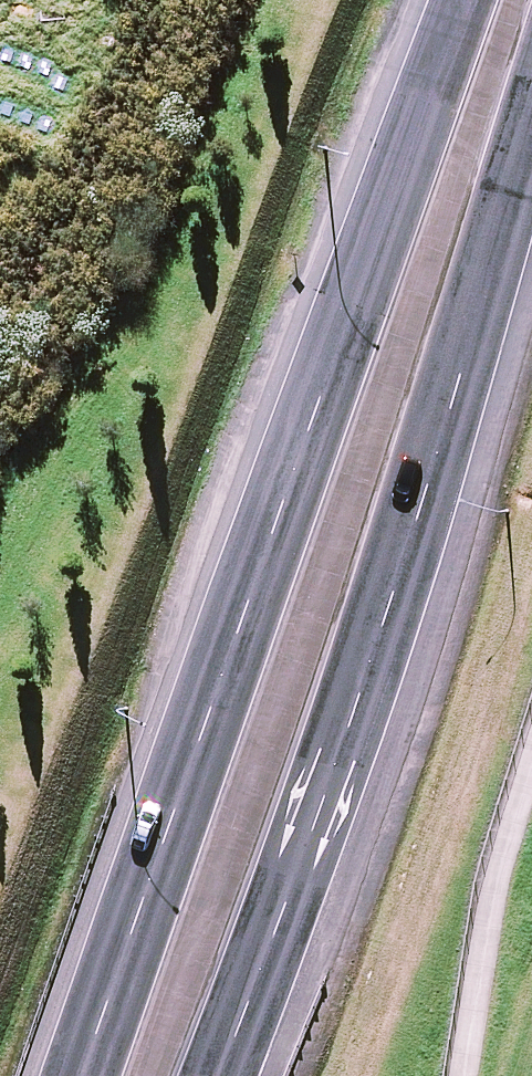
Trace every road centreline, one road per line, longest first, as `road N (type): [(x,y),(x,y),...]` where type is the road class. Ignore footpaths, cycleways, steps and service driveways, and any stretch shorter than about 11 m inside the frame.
road 1 (trunk): [(73,1075),(253,562),(485,0)]
road 2 (trunk): [(531,67),(406,508),(273,924),(215,1075)]

